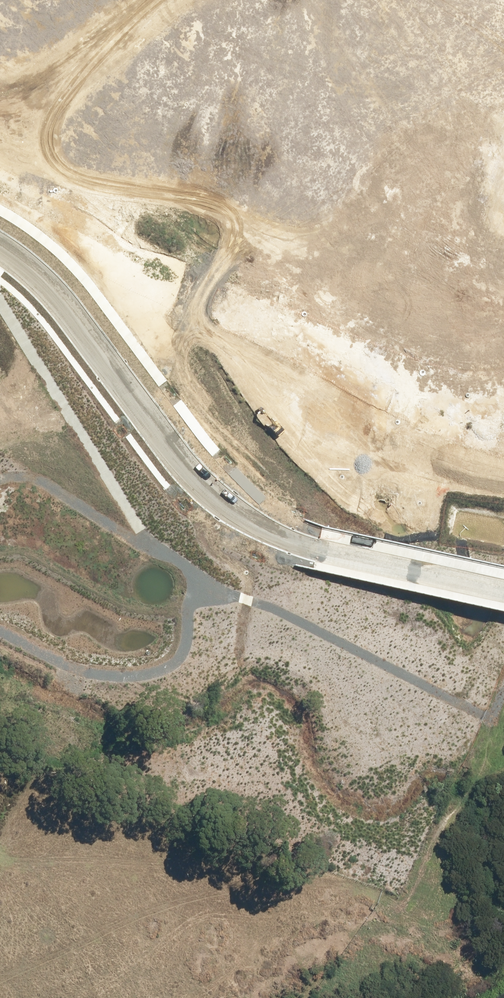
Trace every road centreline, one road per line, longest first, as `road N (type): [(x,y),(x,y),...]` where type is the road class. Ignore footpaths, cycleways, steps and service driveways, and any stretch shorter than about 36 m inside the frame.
road 1 (unclassified): [(503,585),(317,544),(211,483),(88,329),(0,248)]
road 2 (track): [(176,560),(227,593),(492,719)]
road 3 (track): [(150,547),(0,304)]
road 4 (track): [(201,579),(180,659),(135,675),(91,672),(0,628)]
road 5 (track): [(0,474),(34,475),(176,560)]

